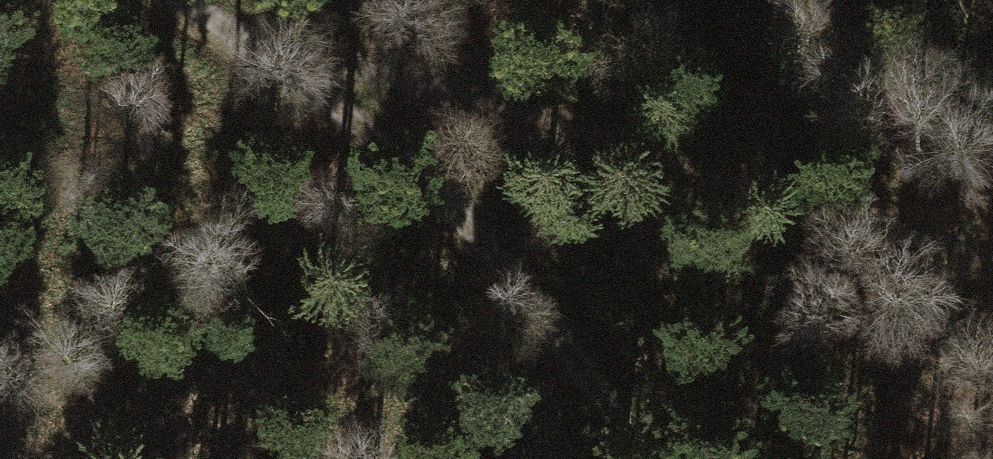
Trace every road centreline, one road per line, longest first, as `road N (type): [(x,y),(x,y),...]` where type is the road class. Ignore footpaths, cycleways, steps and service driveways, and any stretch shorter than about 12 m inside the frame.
road 1 (track): [(219,21),(992,257)]
road 2 (track): [(219,21),(418,173),(497,245),(584,361),(645,458)]

